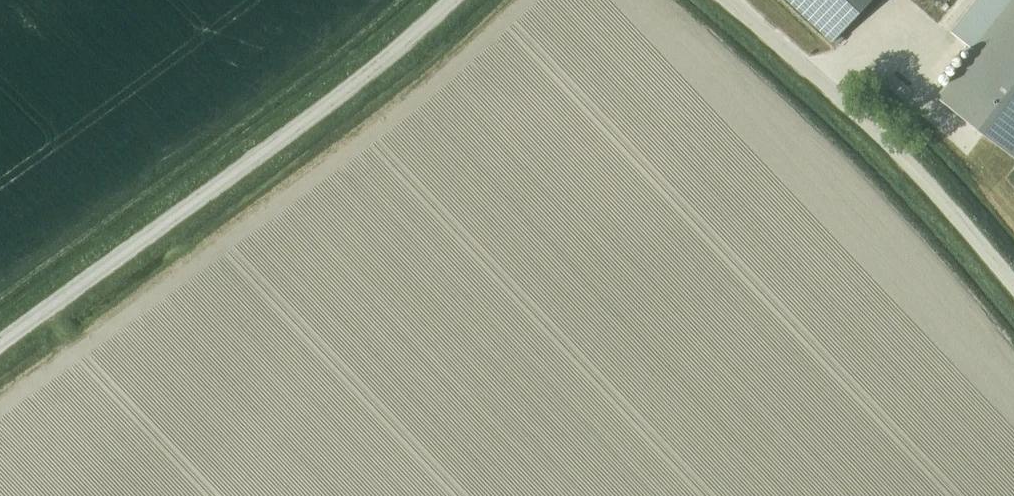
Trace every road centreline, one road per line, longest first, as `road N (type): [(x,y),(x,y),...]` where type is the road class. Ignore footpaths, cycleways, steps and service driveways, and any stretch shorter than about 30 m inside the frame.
road 1 (unclassified): [(0,341),(306,118),(448,0)]
road 2 (unclassified): [(1013,286),(908,164),(735,0)]

